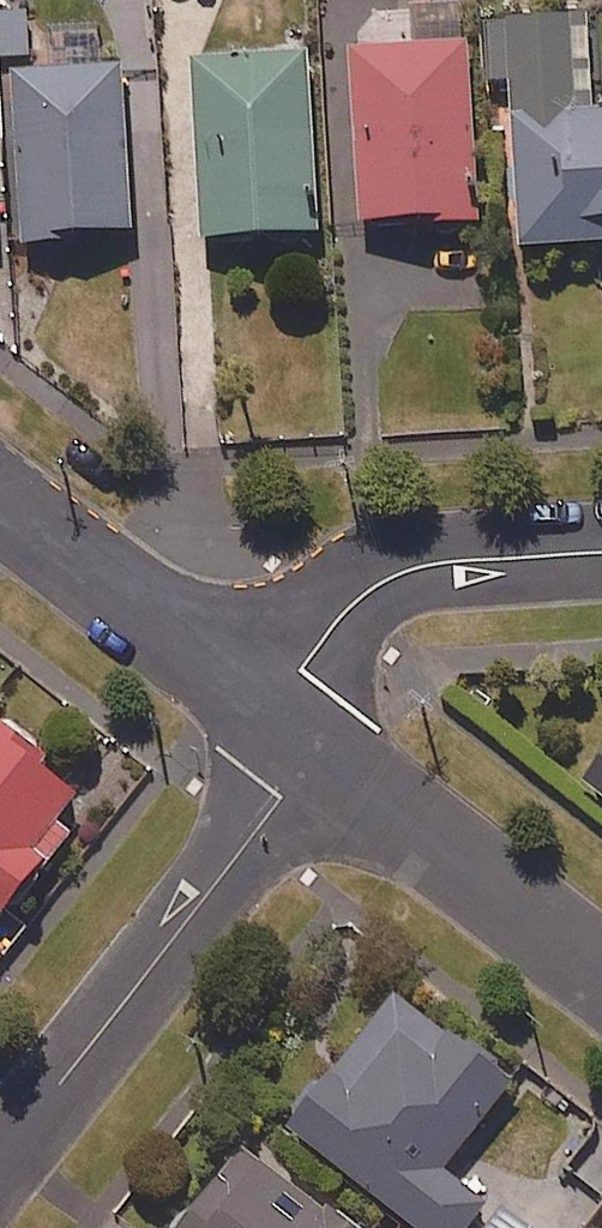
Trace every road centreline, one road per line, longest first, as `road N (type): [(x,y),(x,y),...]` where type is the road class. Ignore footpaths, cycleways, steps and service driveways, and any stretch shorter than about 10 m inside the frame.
road 1 (residential): [(0,1161),(315,750)]
road 2 (residential): [(601,552),(439,563),(380,578),(346,608),(268,712)]
road 3 (residential): [(315,750),(601,974)]
road 4 (residential): [(0,502),(268,712)]

